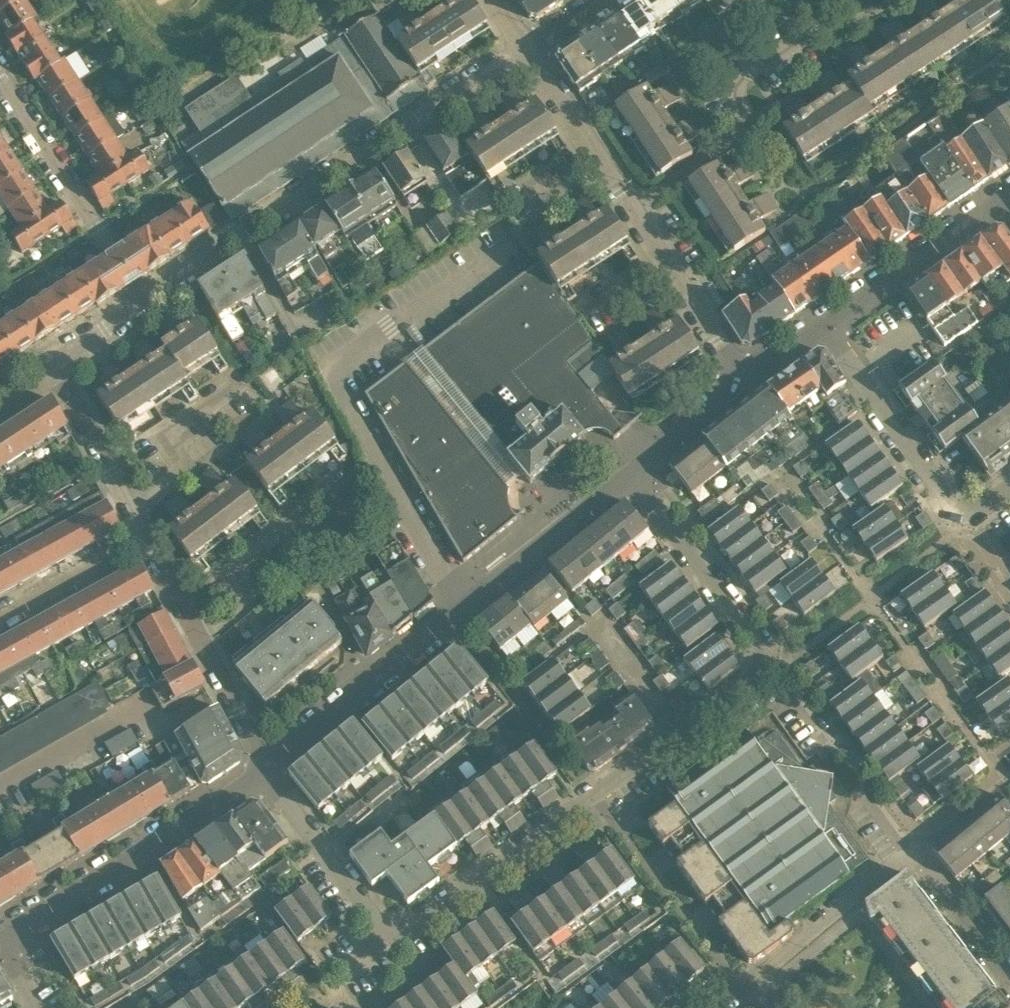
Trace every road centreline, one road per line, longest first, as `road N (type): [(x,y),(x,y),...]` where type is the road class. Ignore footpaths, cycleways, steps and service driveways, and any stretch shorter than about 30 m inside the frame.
road 1 (residential): [(777,667),(394,947),(265,768)]
road 2 (residential): [(265,768),(636,470)]
road 3 (residential): [(527,49),(139,305)]
road 4 (residential): [(894,0),(815,32),(739,80),(743,120),(732,135),(635,209)]
road 5 (residential): [(5,937),(265,768)]
road 6 (residential): [(1009,487),(967,511),(948,503),(827,326)]
road 7 (residential): [(139,305),(0,80)]
road 8 (residential): [(265,768),(148,536)]
road 9 (residential): [(721,1007),(911,855)]
road 10 (residential): [(636,470),(777,667)]
road 11 (residential): [(911,855),(777,667)]
road 12 (residential): [(827,326),(1009,197)]
road 13 (residential): [(745,381),(635,209)]
road 14 (residential): [(148,536),(54,364)]
road 15 (residential): [(635,209),(527,49)]
road 16 (residential): [(0,618),(148,536)]
road 17 (residential): [(911,855),(1009,975)]
road 18 (residential): [(636,470),(745,381)]

